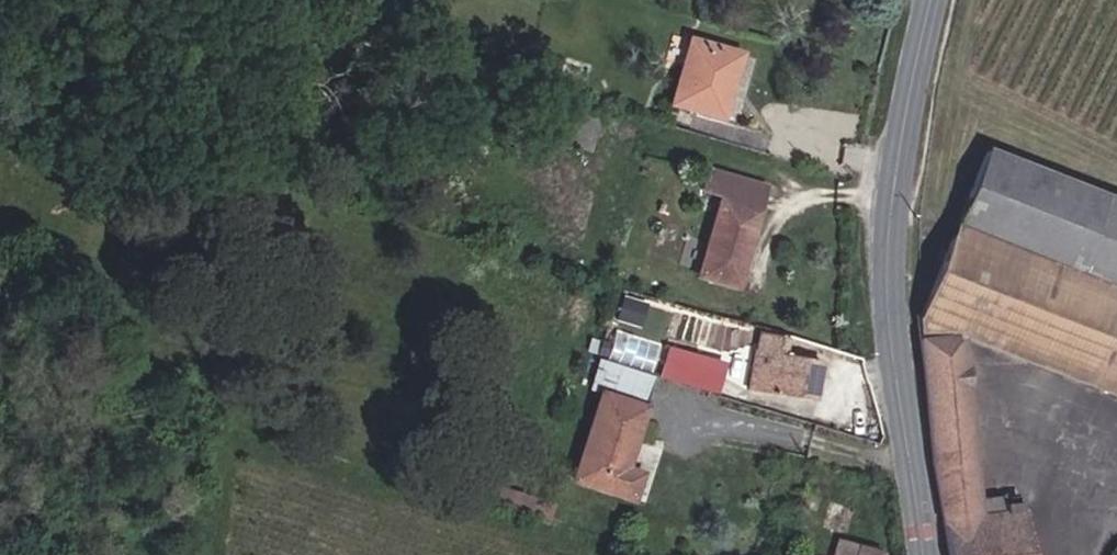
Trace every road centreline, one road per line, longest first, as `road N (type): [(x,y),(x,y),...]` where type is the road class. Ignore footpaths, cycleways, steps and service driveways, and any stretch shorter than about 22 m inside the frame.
road 1 (secondary): [(931,0),(901,137),(888,245),(895,374),(925,554)]

